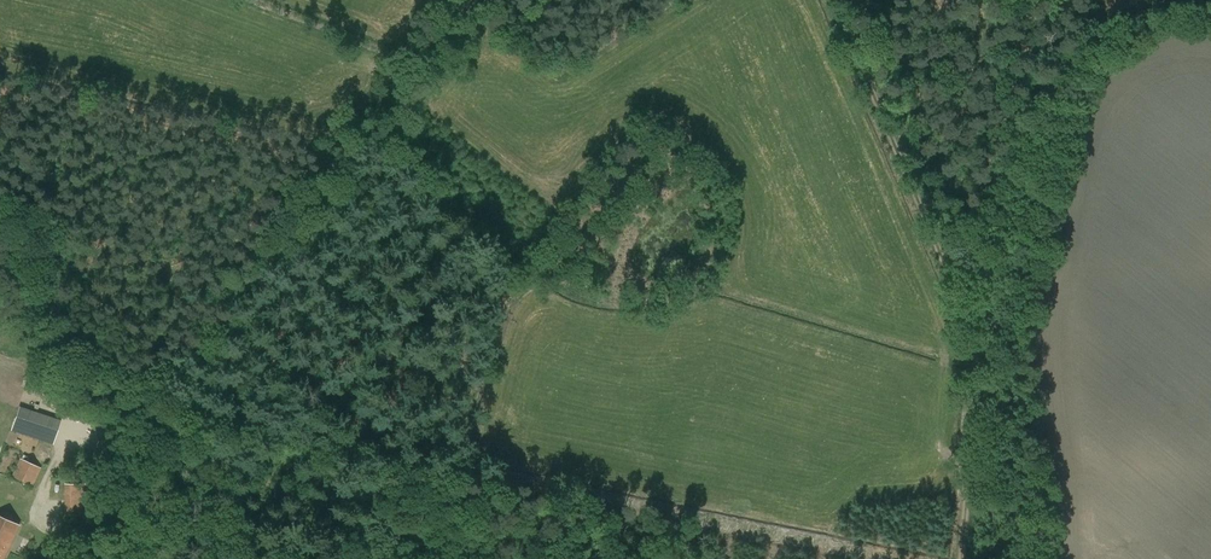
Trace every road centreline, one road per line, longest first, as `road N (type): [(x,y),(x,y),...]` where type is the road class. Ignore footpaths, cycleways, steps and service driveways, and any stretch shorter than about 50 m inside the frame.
road 1 (track): [(77,554),(174,384),(474,0)]
road 2 (track): [(832,0),(975,337),(962,558)]
road 3 (track): [(975,337),(1029,0)]
road 4 (track): [(1008,132),(1122,24),(1164,7),(1207,3)]
road 5 (track): [(154,413),(35,361)]

